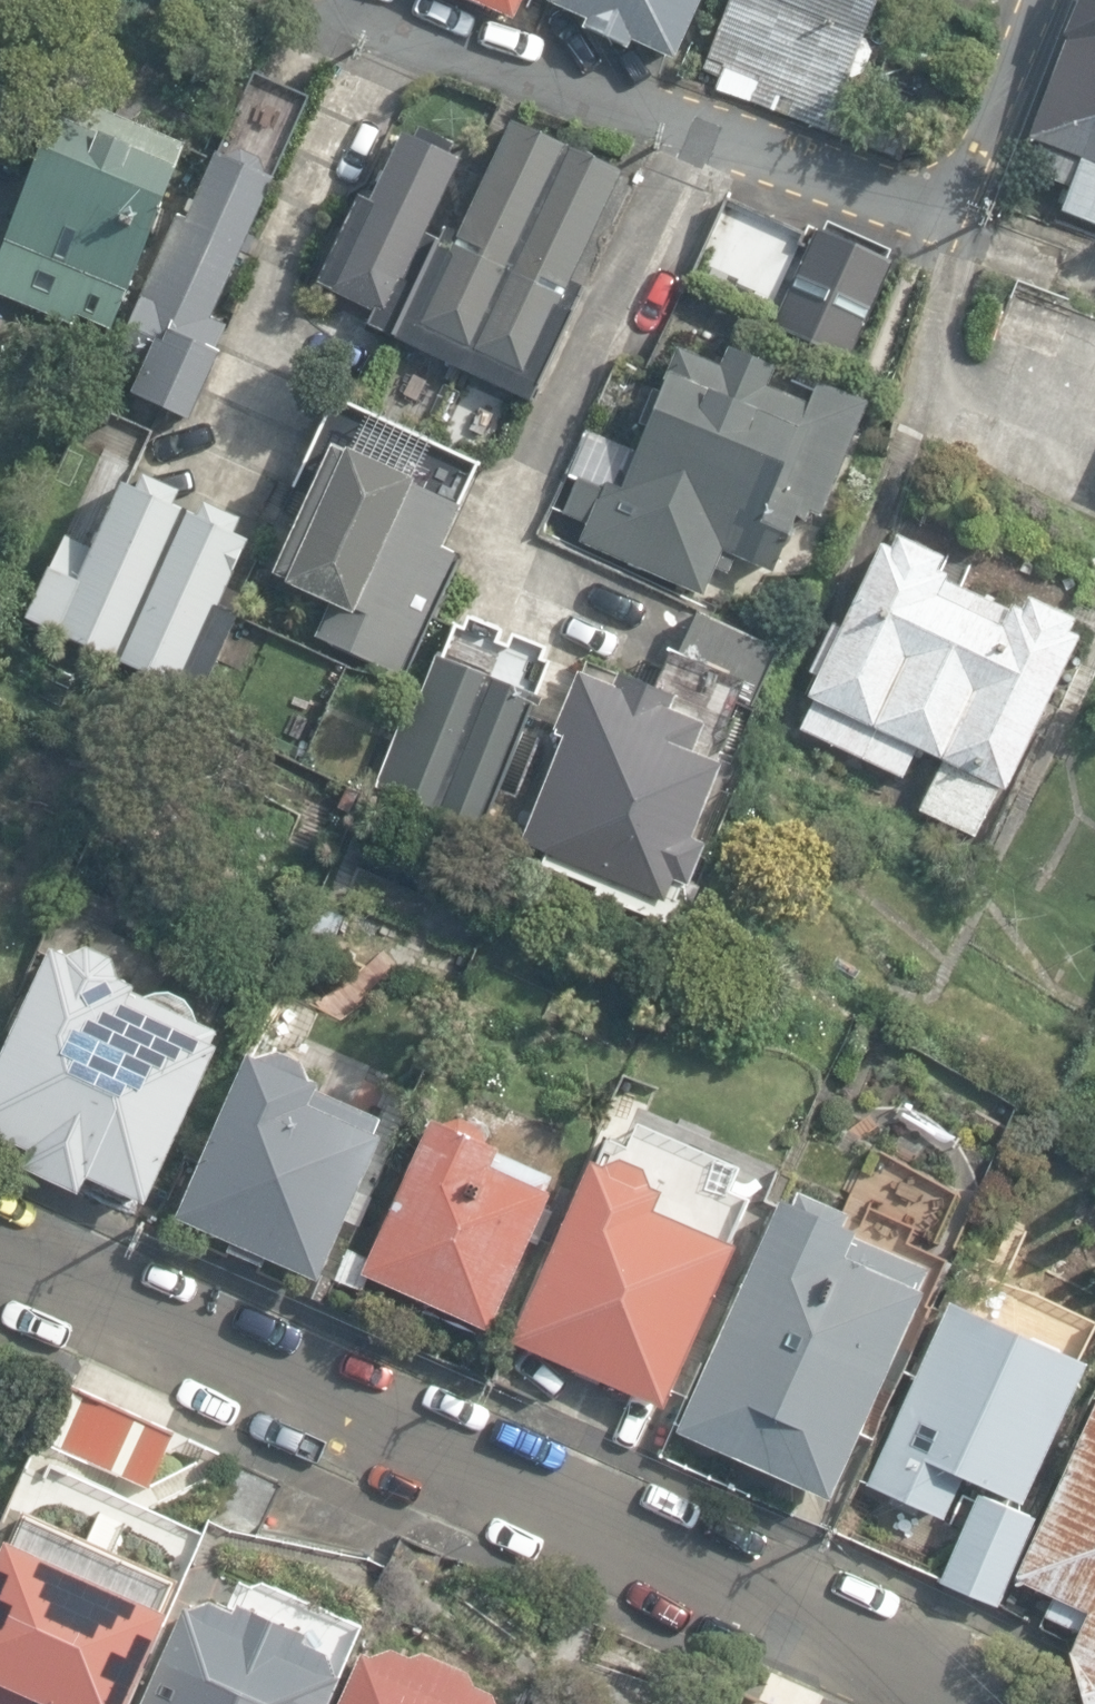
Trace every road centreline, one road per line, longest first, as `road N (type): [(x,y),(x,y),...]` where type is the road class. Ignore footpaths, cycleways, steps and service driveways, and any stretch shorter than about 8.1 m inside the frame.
road 1 (residential): [(0,1256),(791,1607),(956,1703)]
road 2 (residential): [(330,0),(913,213),(949,205),(976,179),(1050,0)]

